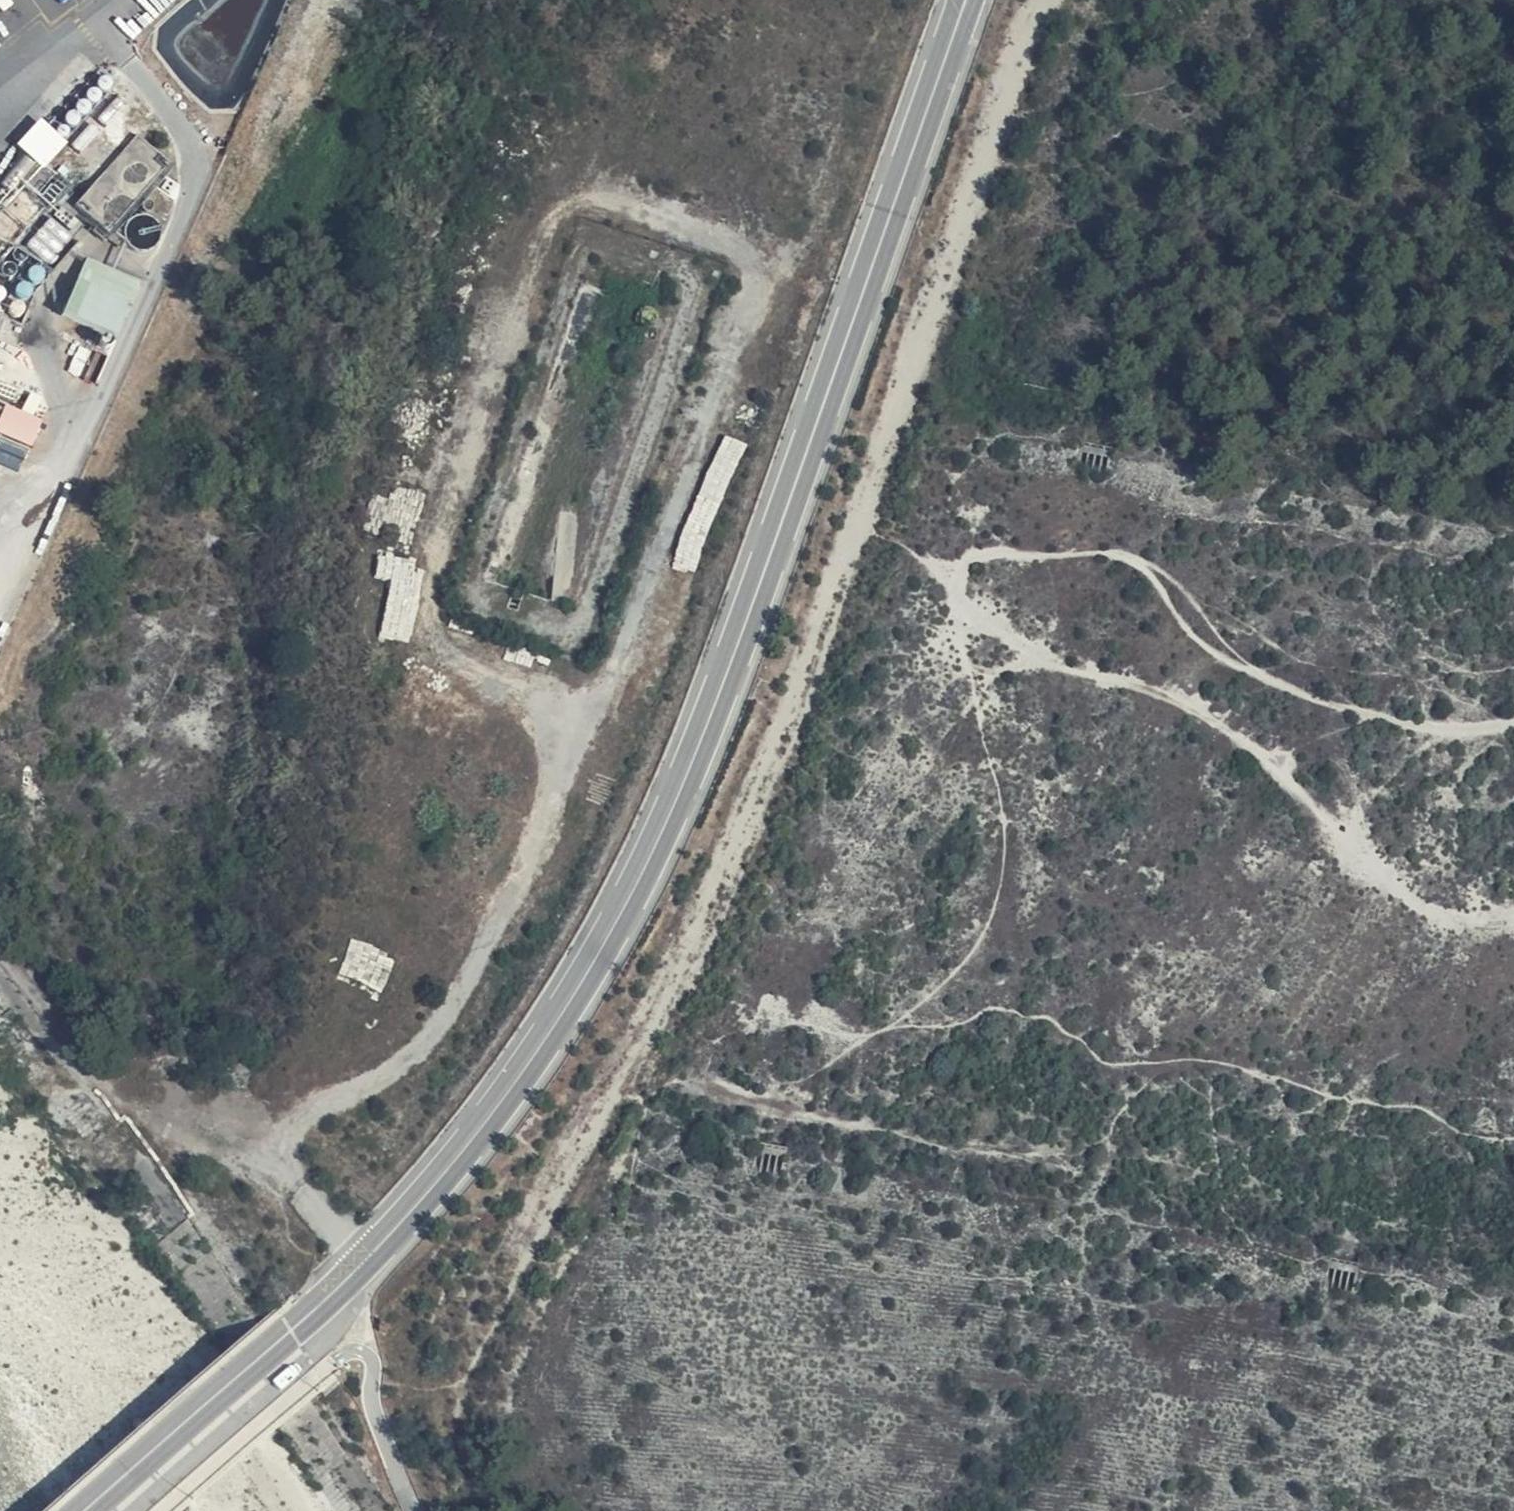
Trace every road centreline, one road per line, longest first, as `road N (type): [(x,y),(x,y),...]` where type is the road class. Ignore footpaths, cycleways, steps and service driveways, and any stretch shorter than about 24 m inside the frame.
road 1 (primary): [(967,0),(768,580),(625,919),(479,1138),(359,1270)]
road 2 (primary): [(359,1270),(88,1510)]

